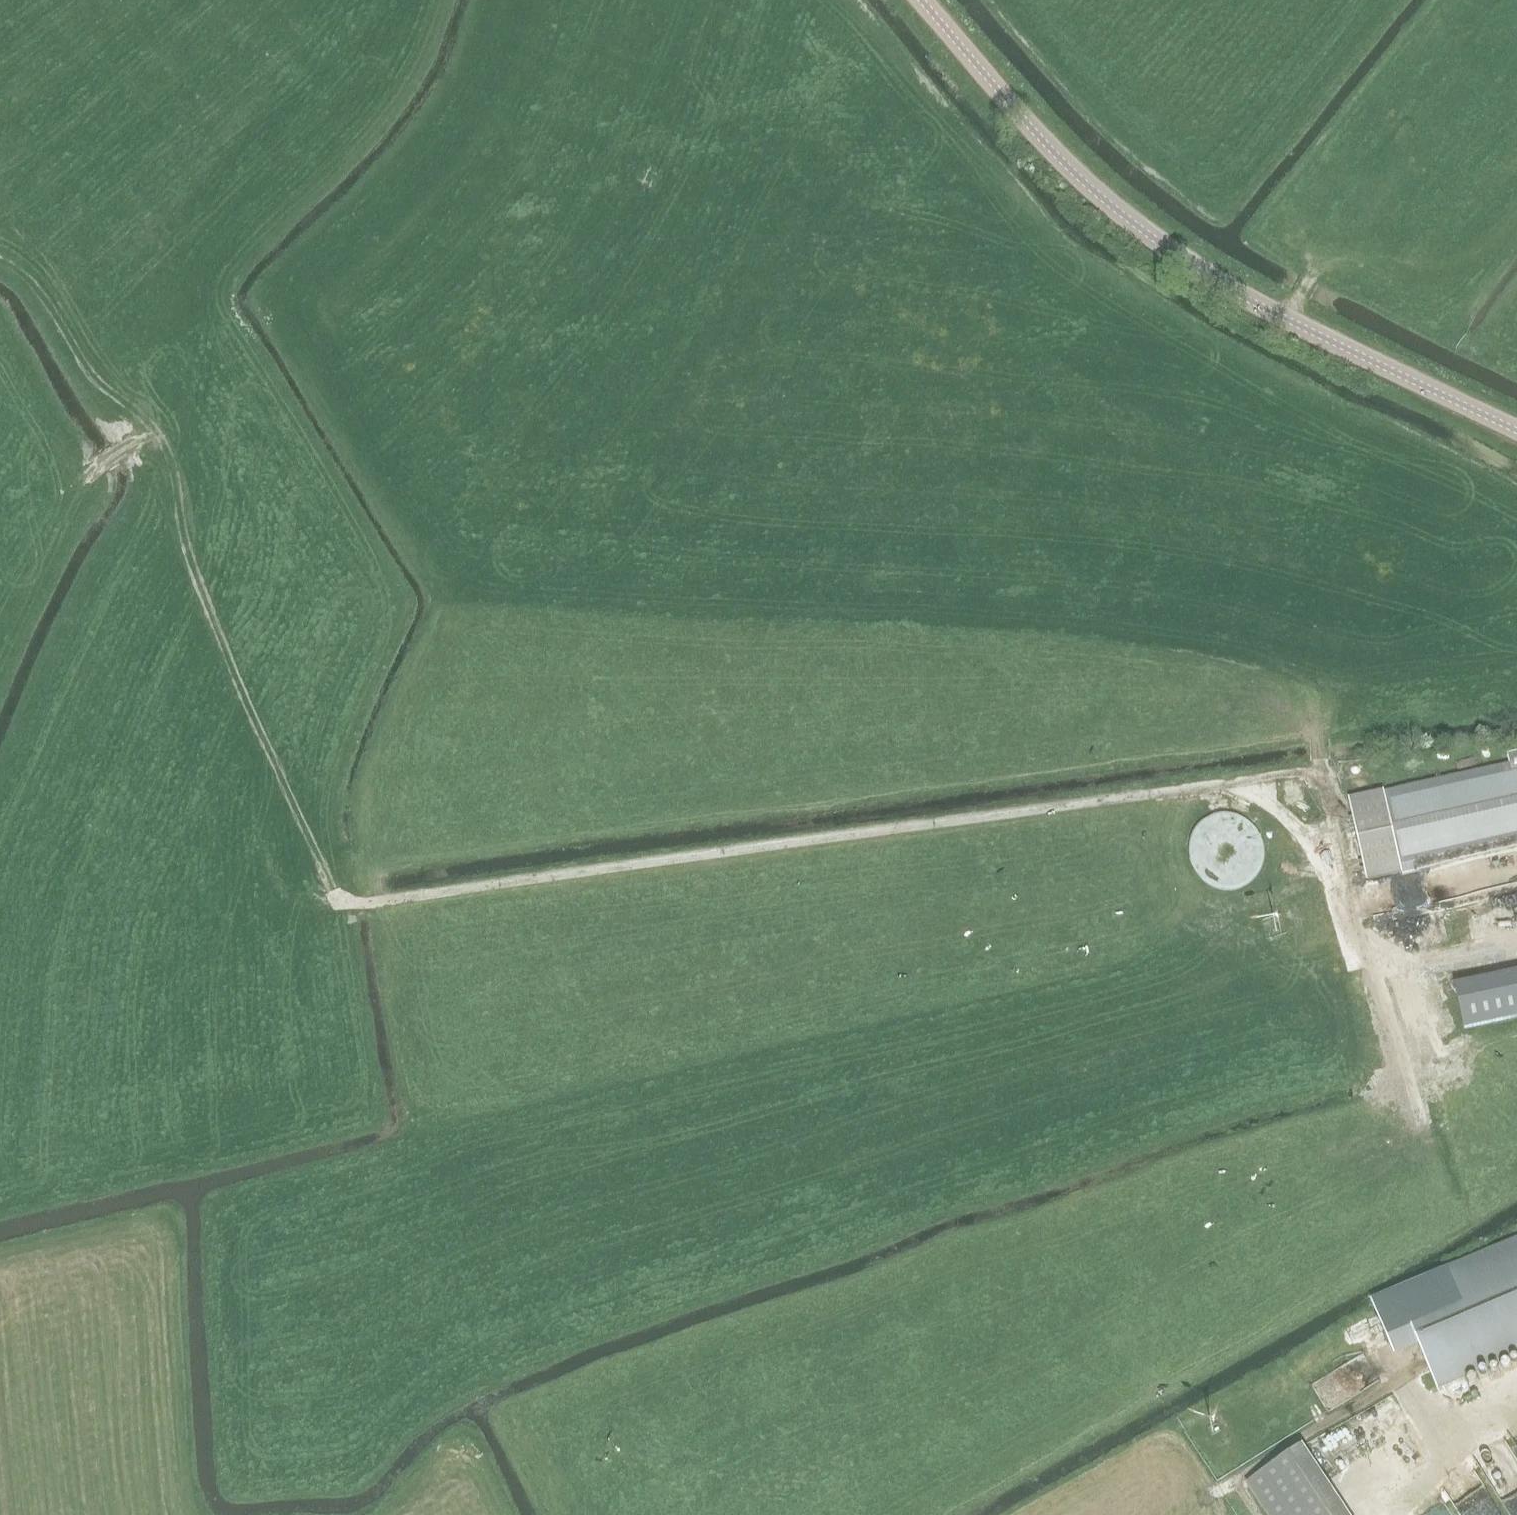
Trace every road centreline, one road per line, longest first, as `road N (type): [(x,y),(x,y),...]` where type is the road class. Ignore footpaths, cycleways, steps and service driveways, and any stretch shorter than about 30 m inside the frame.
road 1 (track): [(1516,942),(1427,962),(1390,953),(1353,930),(1297,827),(1226,783),(339,904)]
road 2 (tertiary): [(1516,430),(1181,258),(1073,171),(923,0)]
road 3 (track): [(1323,865),(1335,807),(1326,783),(1311,772),(1226,783)]

